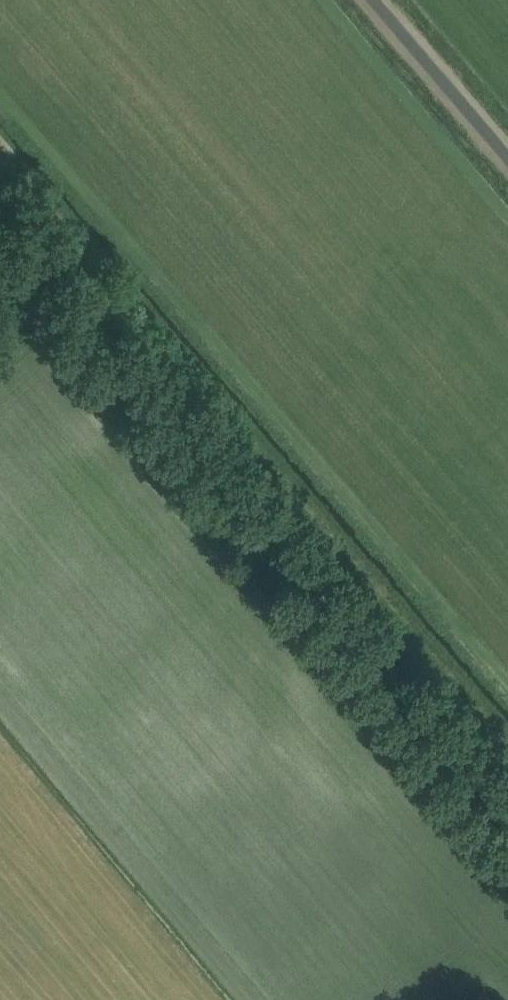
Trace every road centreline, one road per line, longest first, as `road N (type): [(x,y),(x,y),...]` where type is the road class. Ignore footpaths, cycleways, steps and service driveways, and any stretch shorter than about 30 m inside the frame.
road 1 (track): [(507,792),(224,485),(92,299),(46,274),(0,268)]
road 2 (unclassified): [(507,159),(371,0)]

